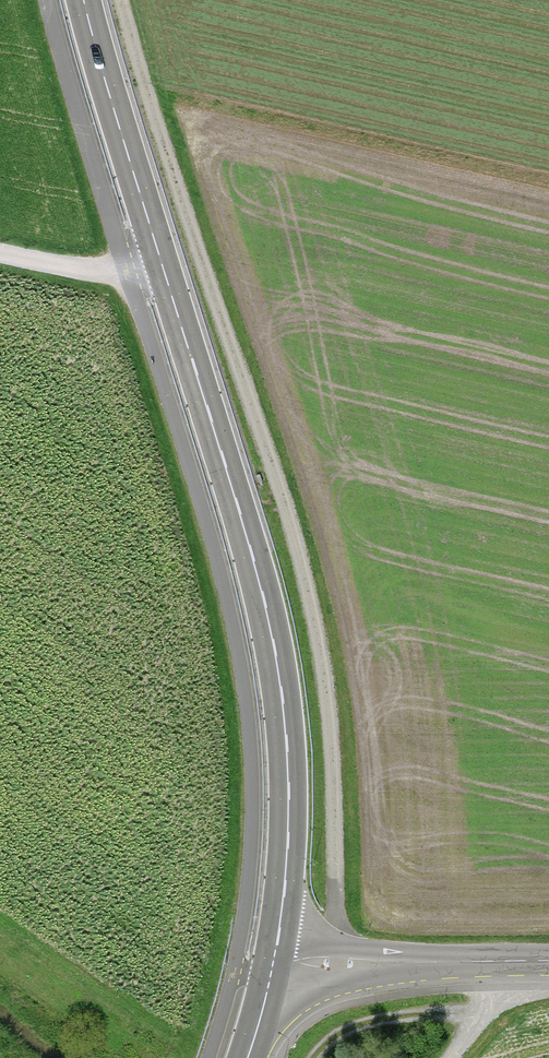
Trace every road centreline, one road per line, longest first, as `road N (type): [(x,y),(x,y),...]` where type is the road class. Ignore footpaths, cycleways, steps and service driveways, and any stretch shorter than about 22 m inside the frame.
road 1 (track): [(122,0),(196,258),(288,515),(326,675),(340,963)]
road 2 (primary): [(84,0),(271,630),(288,820),(274,958)]
road 3 (tertiary): [(548,961),(274,958)]
road 4 (track): [(0,253),(128,277)]

